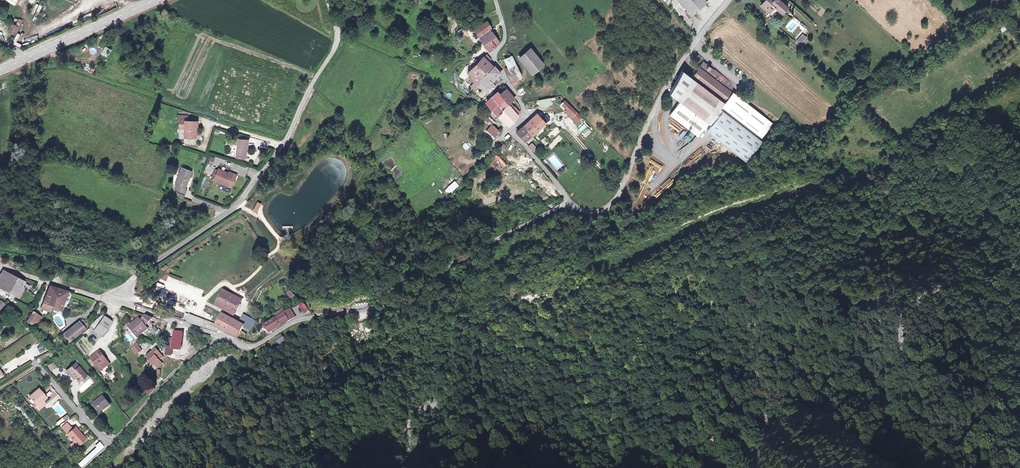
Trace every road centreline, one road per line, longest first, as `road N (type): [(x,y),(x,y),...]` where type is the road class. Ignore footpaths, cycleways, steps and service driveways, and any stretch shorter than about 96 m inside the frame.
road 1 (unclassified): [(215,339),(253,347),(310,318),(397,307),(492,240),(572,202)]
road 2 (unclassified): [(114,300),(239,204),(284,141),(338,39),(327,0)]
road 3 (unclassified): [(572,202),(604,213),(617,200),(685,53),(730,0)]
road 4 (residential): [(215,339),(145,398),(110,443),(42,370)]
road 5 (unclassified): [(494,0),(505,42),(494,62),(524,109),(511,134),(572,202)]
road 6 (primary): [(0,72),(158,0)]
road 7 (track): [(604,213),(605,234),(548,233),(503,256)]

